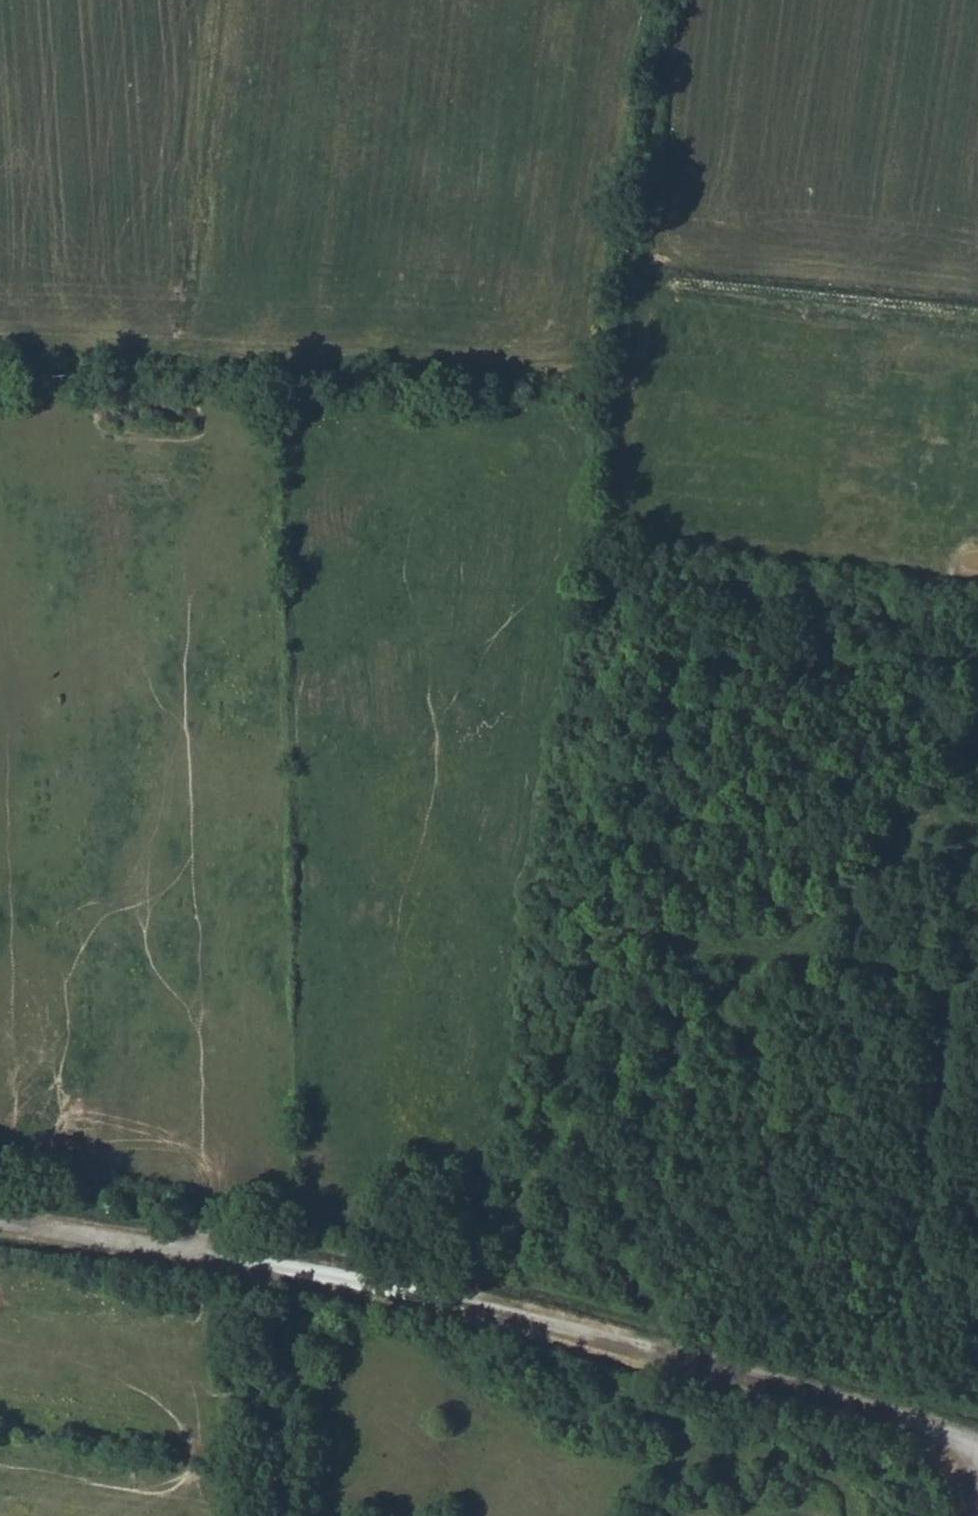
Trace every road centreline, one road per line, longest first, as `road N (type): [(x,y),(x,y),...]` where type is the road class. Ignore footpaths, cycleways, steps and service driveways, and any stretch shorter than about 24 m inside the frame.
road 1 (track): [(0,1223),(476,1302),(977,1439)]

